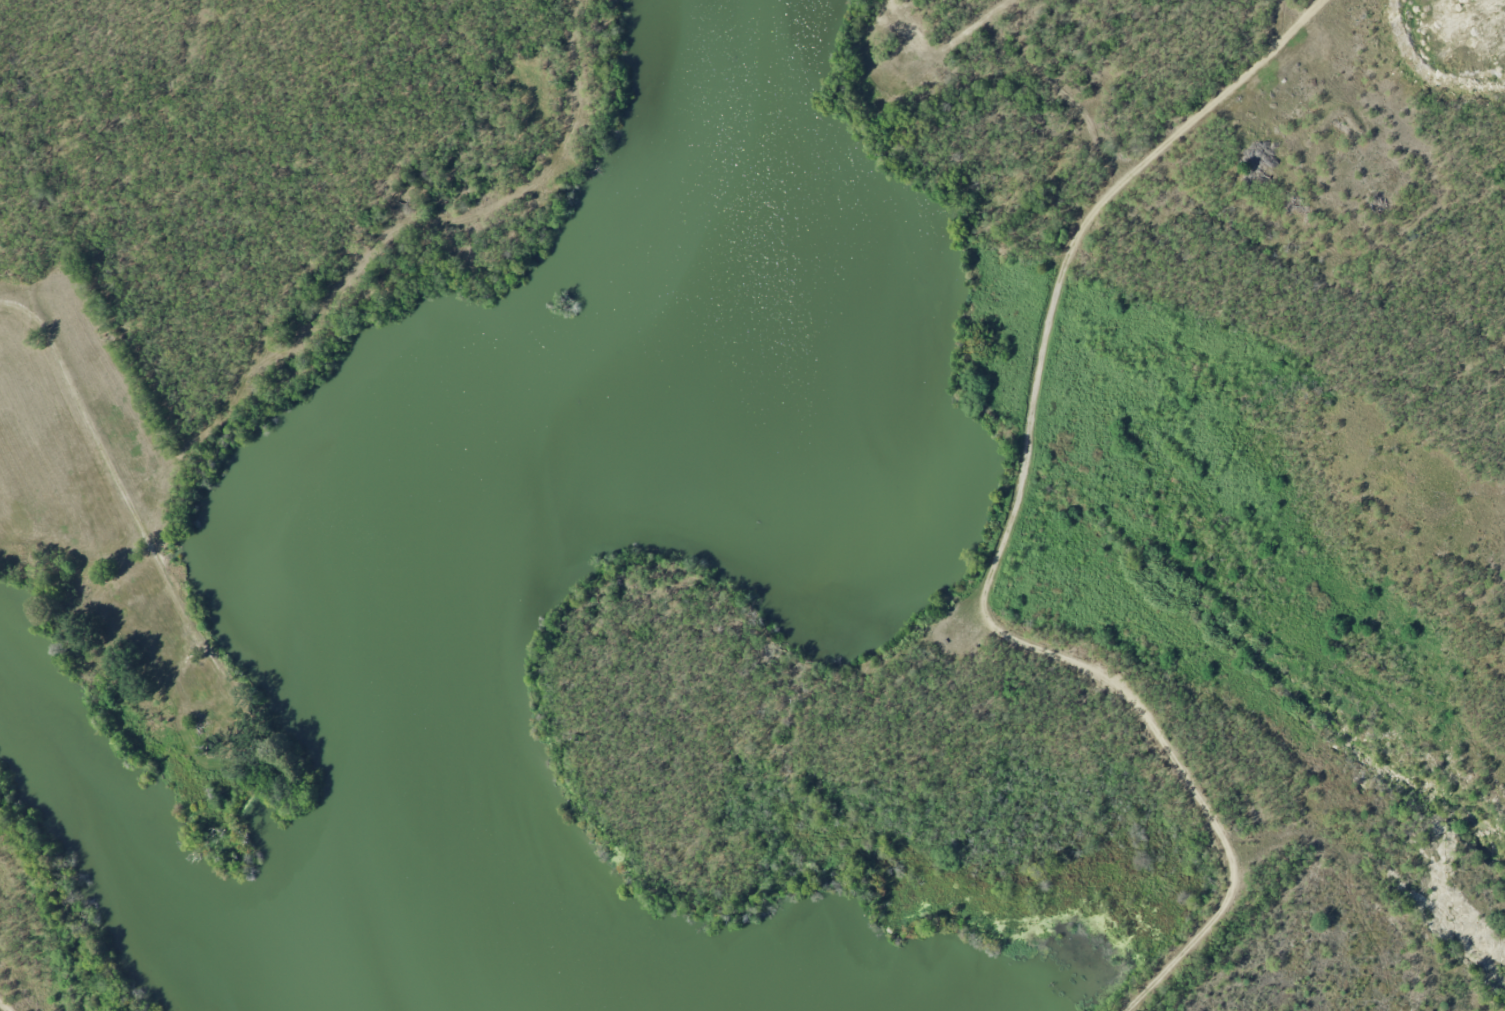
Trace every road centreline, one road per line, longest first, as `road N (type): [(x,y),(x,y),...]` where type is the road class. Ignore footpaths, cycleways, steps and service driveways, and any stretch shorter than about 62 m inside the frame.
road 1 (track): [(1326,0),(1083,226),(1063,266),(1007,530),(978,613),(987,631),(1097,673),(1126,693),(1236,858),(1227,906),(1127,1010)]
road 2 (track): [(1125,180),(1078,106),(1027,52),(1015,0)]

